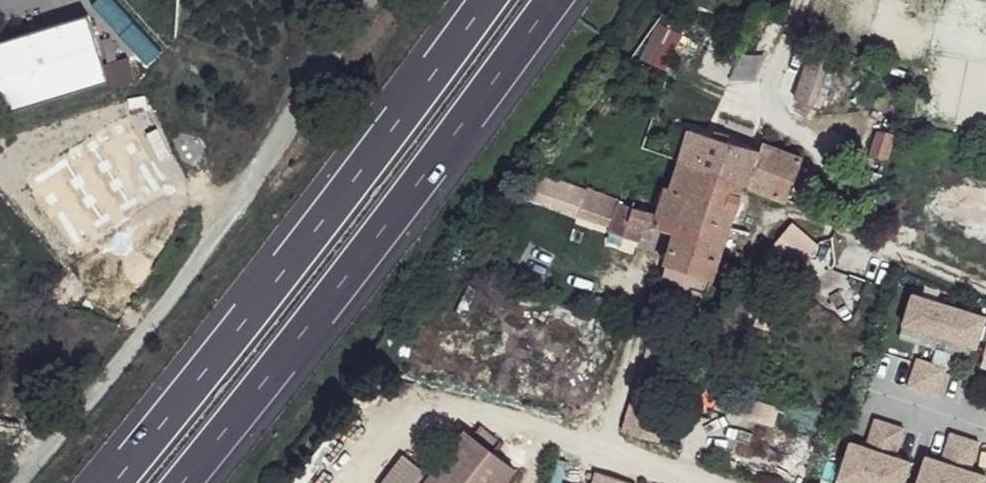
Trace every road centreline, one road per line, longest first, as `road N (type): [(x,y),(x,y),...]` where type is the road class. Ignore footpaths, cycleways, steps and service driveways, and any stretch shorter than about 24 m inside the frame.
road 1 (motorway): [(194,482),(317,337),(571,0)]
road 2 (motorway): [(497,0),(257,325),(127,482)]
road 3 (residential): [(358,0),(186,274),(13,482)]
road 4 (track): [(805,0),(767,89),(768,111),(810,150),(817,215),(985,290)]

